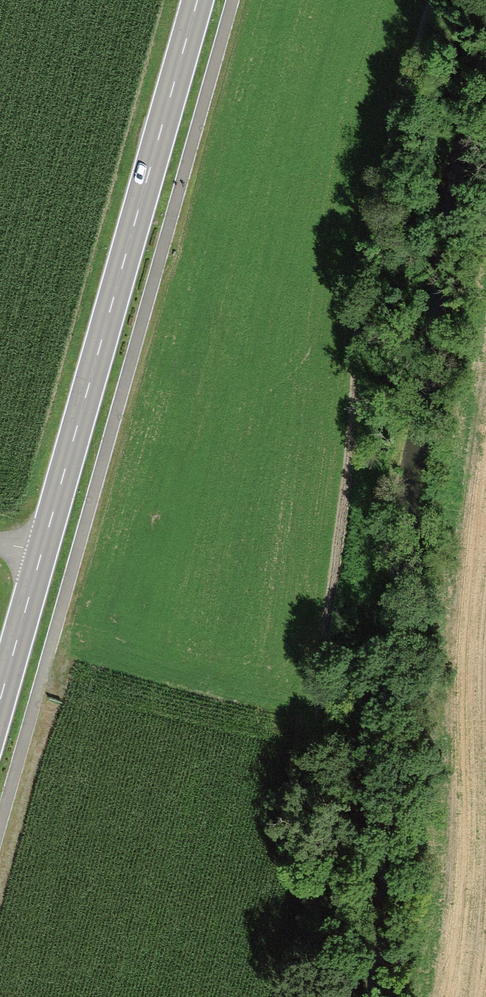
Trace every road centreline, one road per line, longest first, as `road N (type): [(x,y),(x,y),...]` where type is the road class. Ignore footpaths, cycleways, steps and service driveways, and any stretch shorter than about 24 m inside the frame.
road 1 (track): [(0,828),(232,0)]
road 2 (primary): [(0,701),(199,0)]

